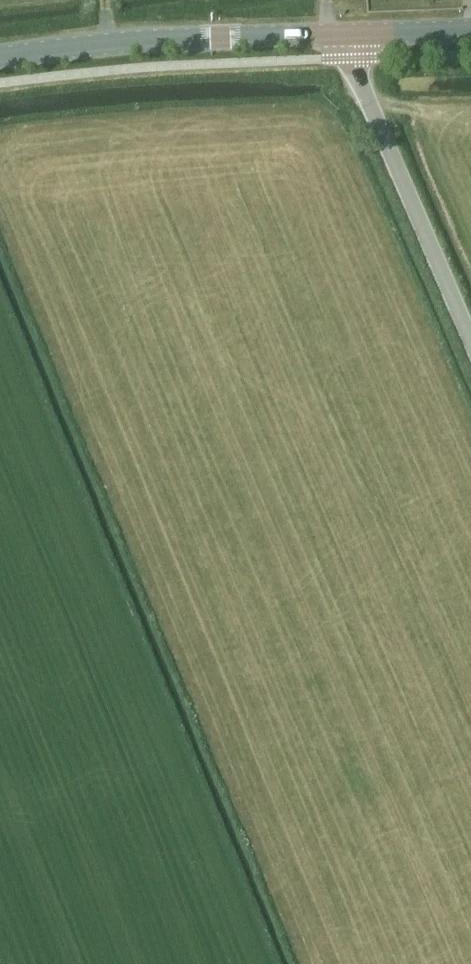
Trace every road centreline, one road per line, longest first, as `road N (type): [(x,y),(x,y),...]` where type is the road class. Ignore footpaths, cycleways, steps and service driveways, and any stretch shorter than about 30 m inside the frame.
road 1 (tertiary): [(0,55),(348,34)]
road 2 (unclassified): [(470,336),(349,59),(348,34)]
road 3 (tertiary): [(348,34),(470,30)]

